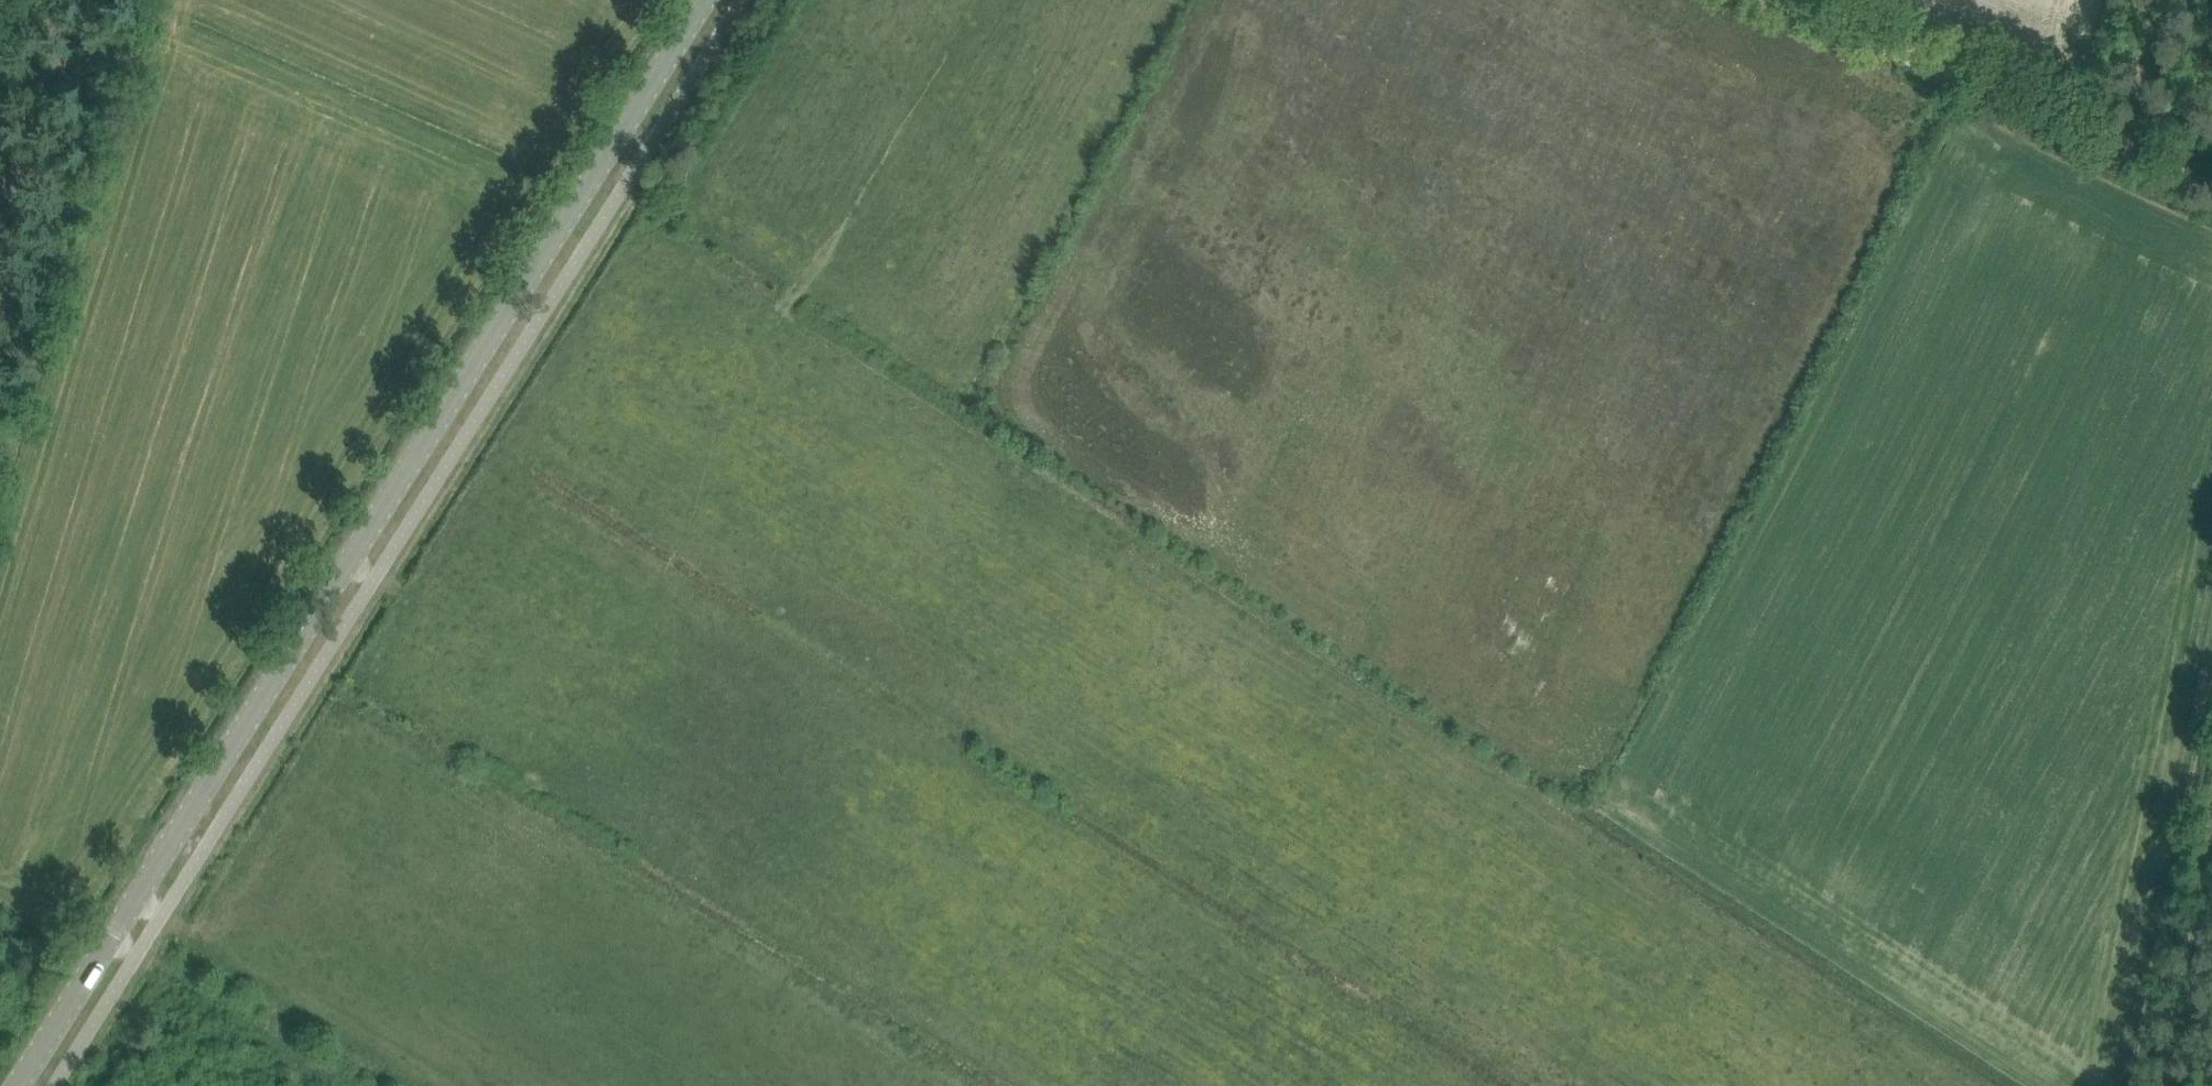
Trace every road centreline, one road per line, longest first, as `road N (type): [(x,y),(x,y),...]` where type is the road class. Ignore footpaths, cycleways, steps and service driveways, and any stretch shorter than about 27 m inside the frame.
road 1 (tertiary): [(17,1085),(705,0)]
road 2 (track): [(2211,187),(1788,0)]
road 3 (track): [(2158,1085),(2211,824)]

